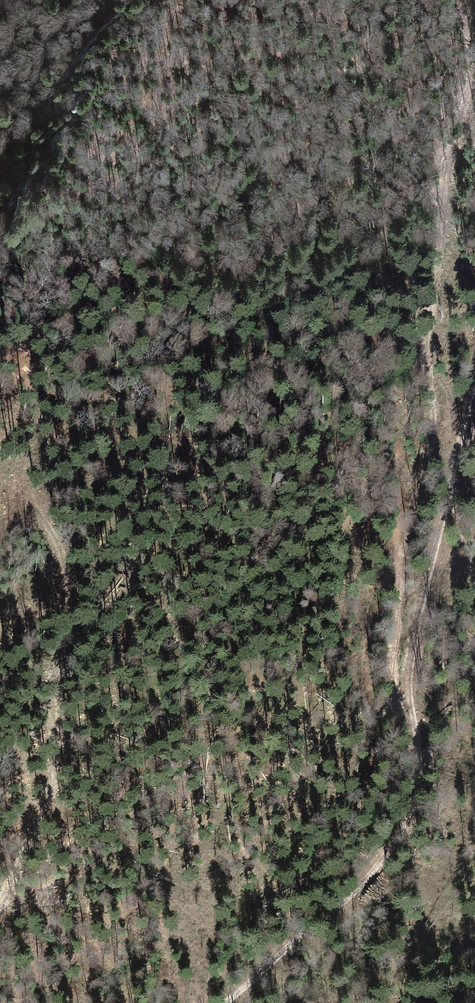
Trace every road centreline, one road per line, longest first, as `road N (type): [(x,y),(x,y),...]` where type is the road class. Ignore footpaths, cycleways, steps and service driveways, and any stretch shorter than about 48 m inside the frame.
road 1 (track): [(412,716),(400,704),(393,654),(401,563),(428,457),(429,319),(448,165),(470,87),(455,0)]
road 2 (track): [(474,384),(417,623),(411,680),(420,790),(392,848),(363,883),(227,1002)]
road 3 (track): [(207,1002),(262,911),(356,814),(369,790),(365,658),(401,563),(393,386)]
road 4 (track): [(0,905),(53,772),(52,695),(67,608),(63,561),(48,529)]

